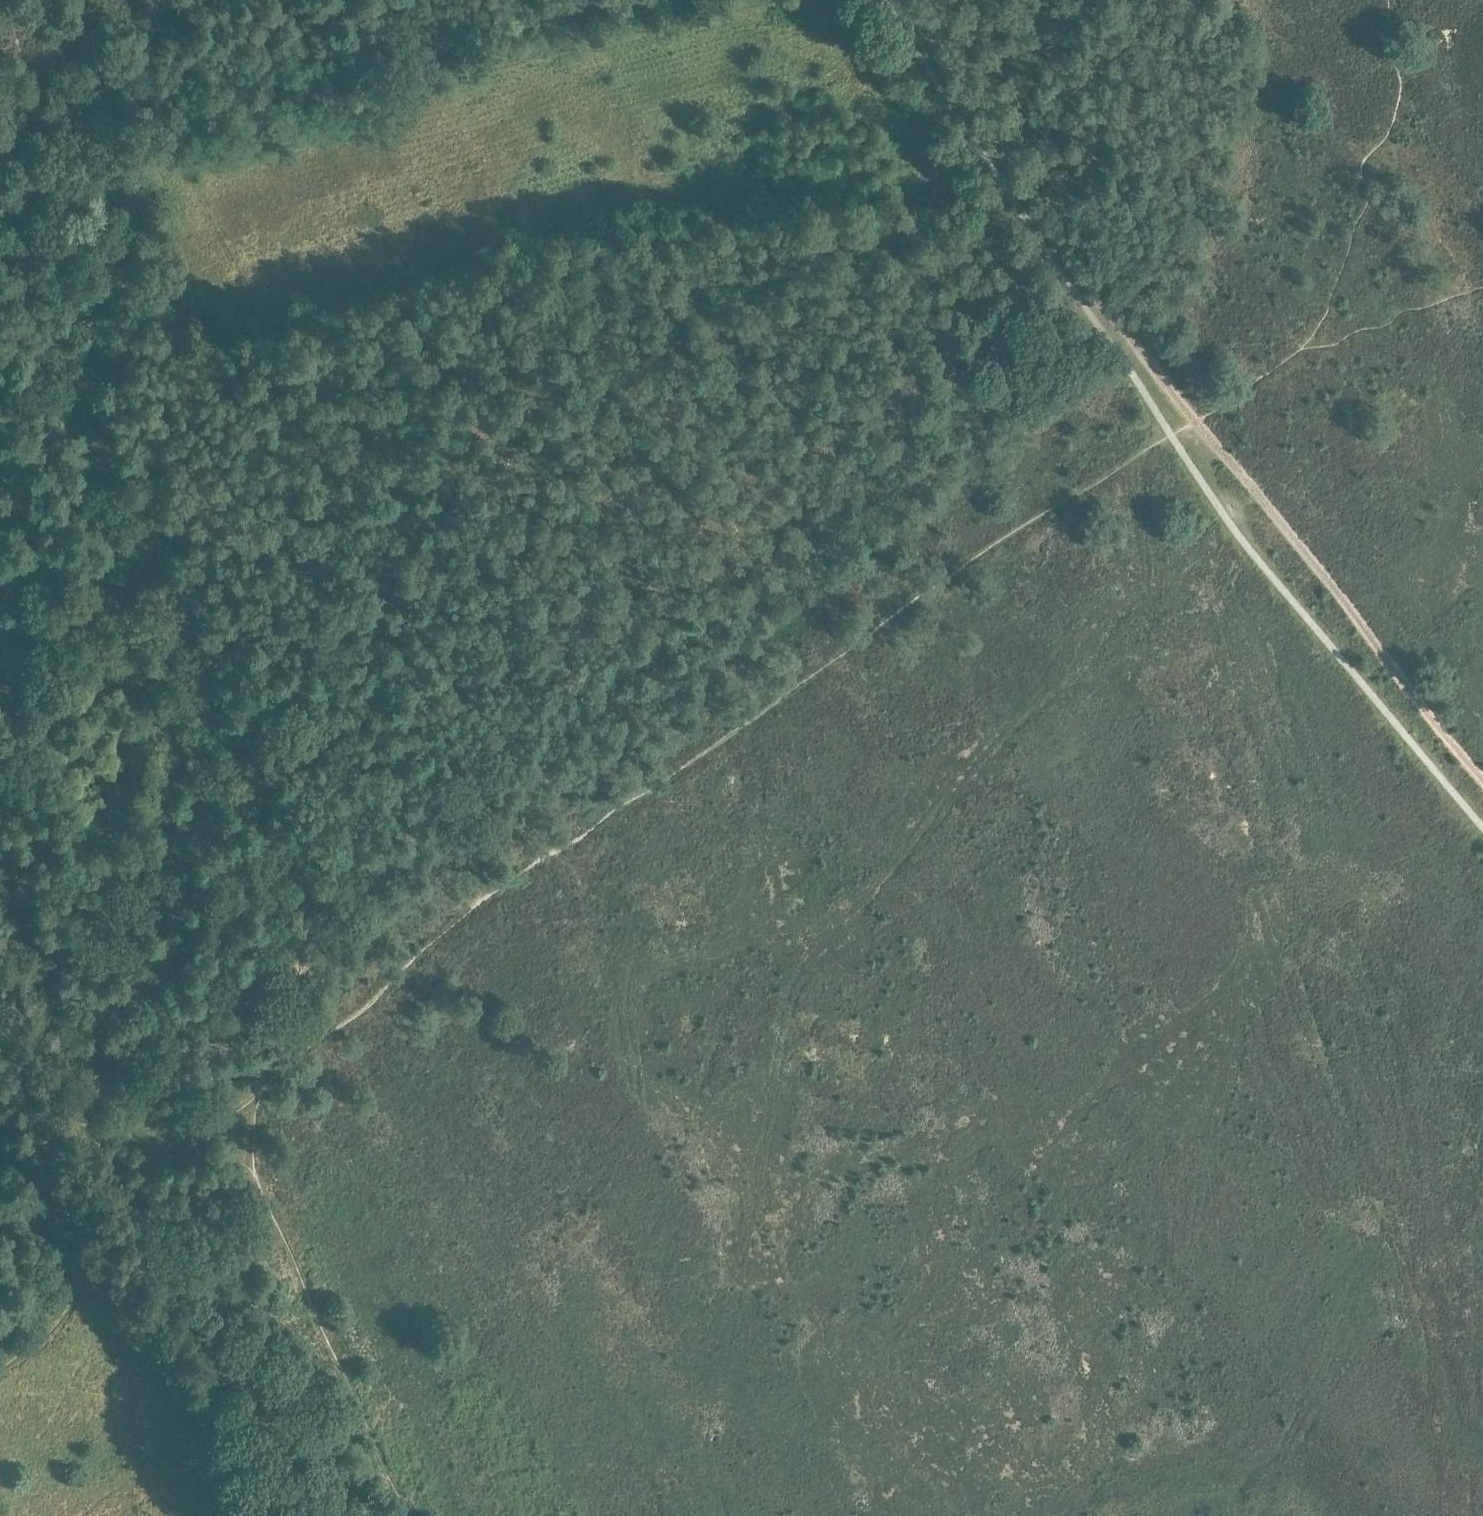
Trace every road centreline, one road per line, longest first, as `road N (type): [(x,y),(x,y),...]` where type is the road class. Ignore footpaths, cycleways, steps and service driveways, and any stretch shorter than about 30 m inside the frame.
road 1 (track): [(1482,778),(1106,306),(904,0)]

